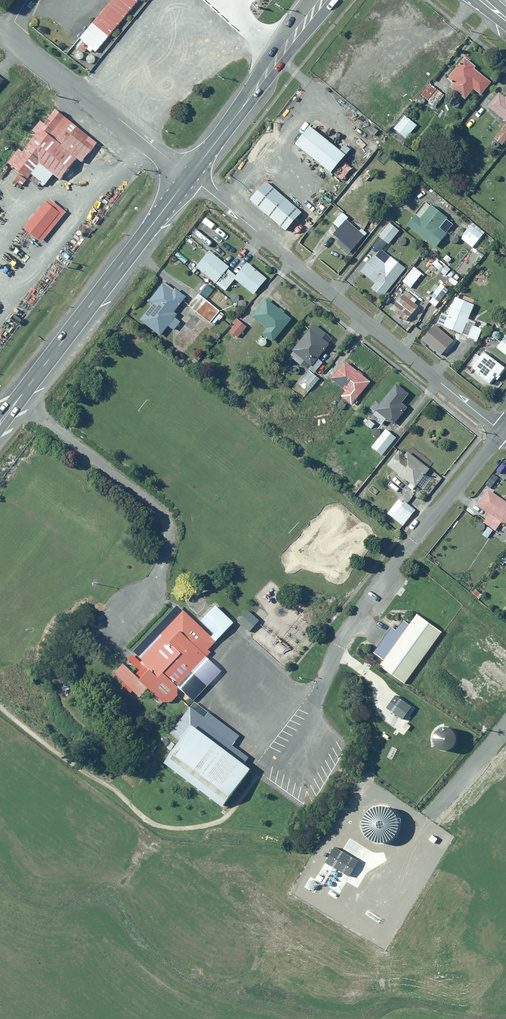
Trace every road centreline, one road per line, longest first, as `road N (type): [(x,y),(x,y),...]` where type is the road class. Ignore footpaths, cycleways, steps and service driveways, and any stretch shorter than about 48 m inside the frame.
road 1 (residential): [(189,176),(502,432)]
road 2 (residential): [(502,432),(358,613),(323,679),(310,730),(285,766)]
road 3 (trunk): [(189,176),(0,421)]
road 4 (residential): [(0,30),(189,176)]
road 5 (trunk): [(314,12),(189,176)]

